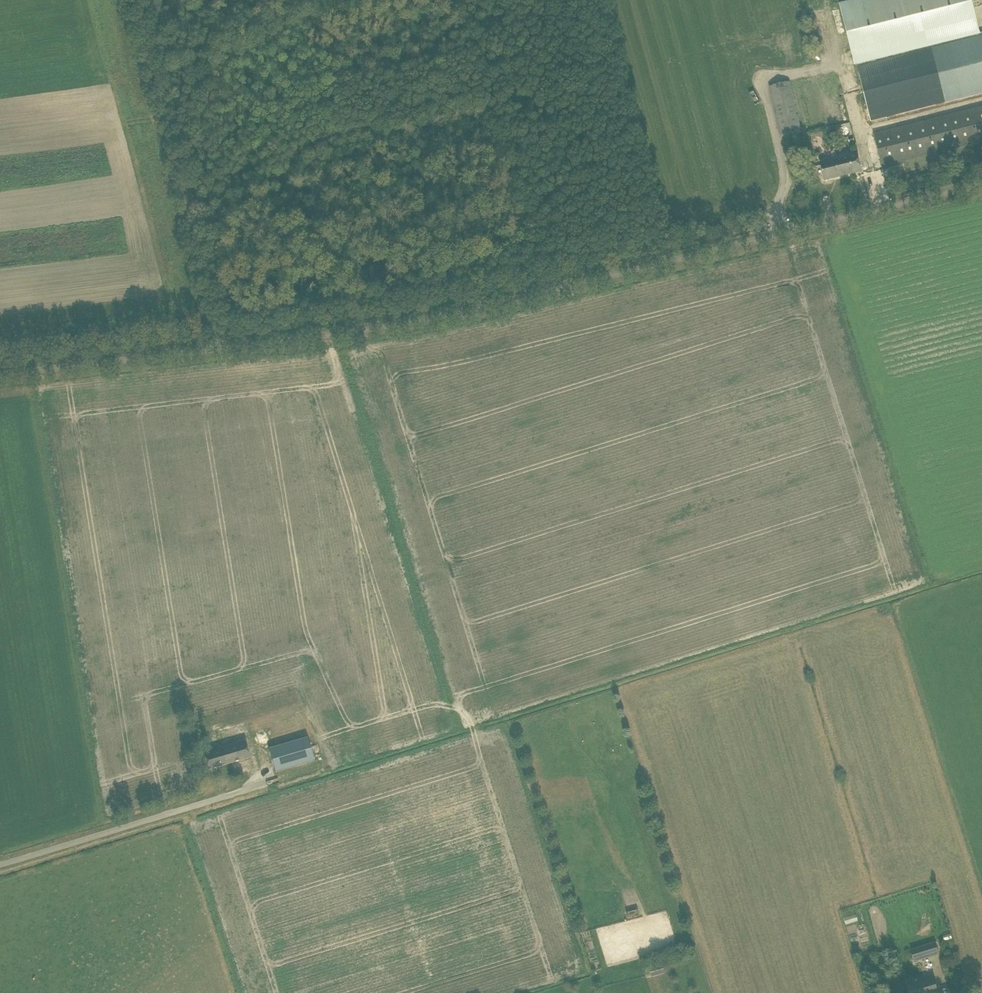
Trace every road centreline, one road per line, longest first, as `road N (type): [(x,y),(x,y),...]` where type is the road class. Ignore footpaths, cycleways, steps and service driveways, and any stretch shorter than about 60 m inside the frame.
road 1 (unclassified): [(0,375),(418,325),(981,188)]
road 2 (track): [(139,0),(223,346)]
road 3 (unclassified): [(0,864),(207,803)]

